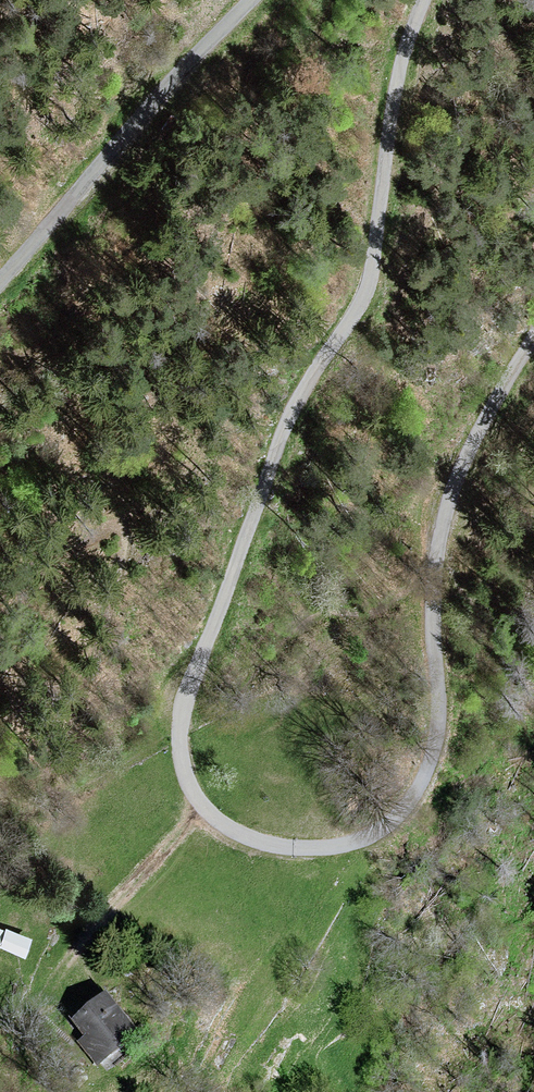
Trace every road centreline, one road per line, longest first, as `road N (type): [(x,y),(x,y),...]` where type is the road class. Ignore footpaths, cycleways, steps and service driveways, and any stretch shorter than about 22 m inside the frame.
road 1 (unclassified): [(533,333),(467,450),(431,562),(424,733),(393,821),(360,844),(310,853),(267,850),(222,832),(181,782),(178,720),(295,394),(354,304),(387,81),(415,0)]
road 2 (unclassified): [(249,0),(0,270)]
road 3 (track): [(208,820),(0,1051)]

